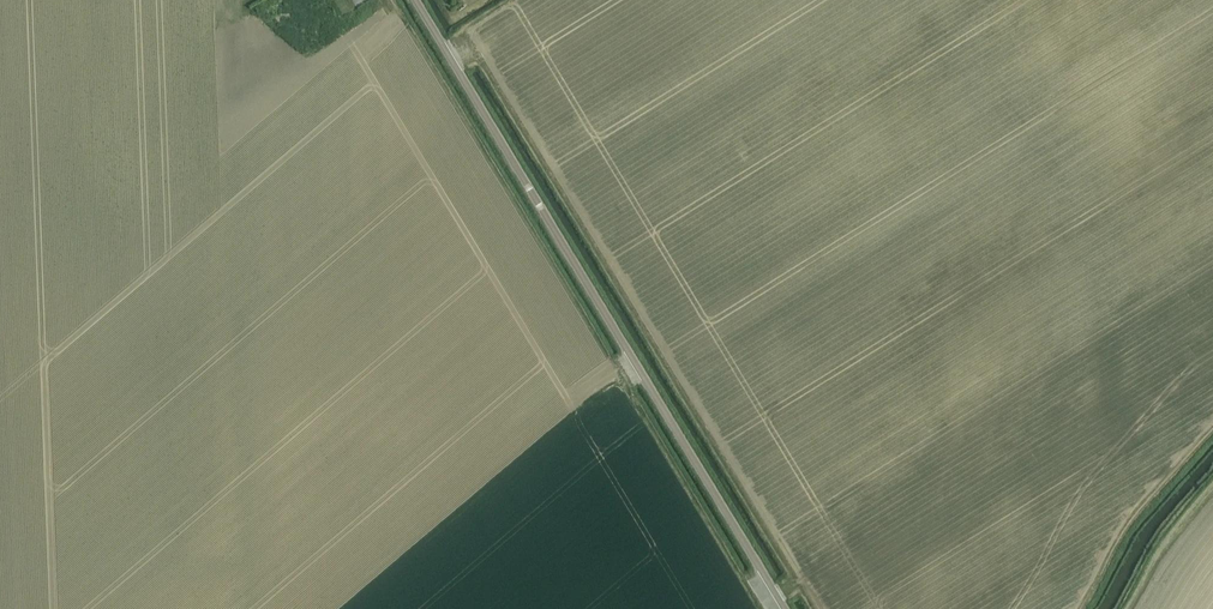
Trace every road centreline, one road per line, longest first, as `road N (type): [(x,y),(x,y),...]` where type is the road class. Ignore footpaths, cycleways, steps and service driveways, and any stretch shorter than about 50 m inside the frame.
road 1 (unclassified): [(784,608),(413,0)]

